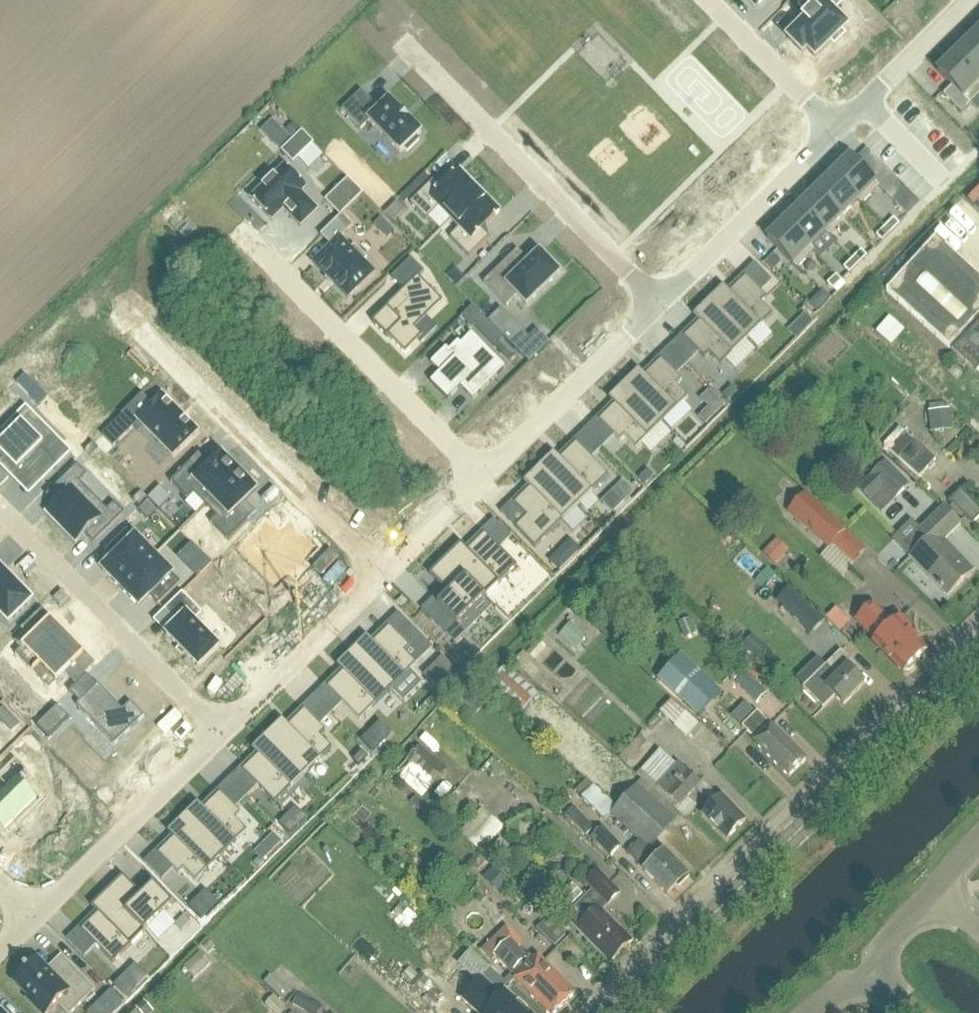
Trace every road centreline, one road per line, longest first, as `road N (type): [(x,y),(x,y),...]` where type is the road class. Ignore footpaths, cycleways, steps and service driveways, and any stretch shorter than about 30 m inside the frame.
road 1 (secondary): [(615,1012),(978,657)]
road 2 (residential): [(661,304),(400,45)]
road 3 (residential): [(485,478),(244,234)]
road 4 (residential): [(384,578),(145,335)]
road 5 (residential): [(222,739),(3,514)]
road 6 (residential): [(222,739),(36,920)]
road 7 (residential): [(661,304),(485,478)]
road 8 (residential): [(835,132),(661,304)]
road 9 (residential): [(384,578),(222,739)]
road 10 (residential): [(970,0),(835,132)]
road 11 (residential): [(835,132),(706,0)]
road 12 (residential): [(485,478),(384,578)]

